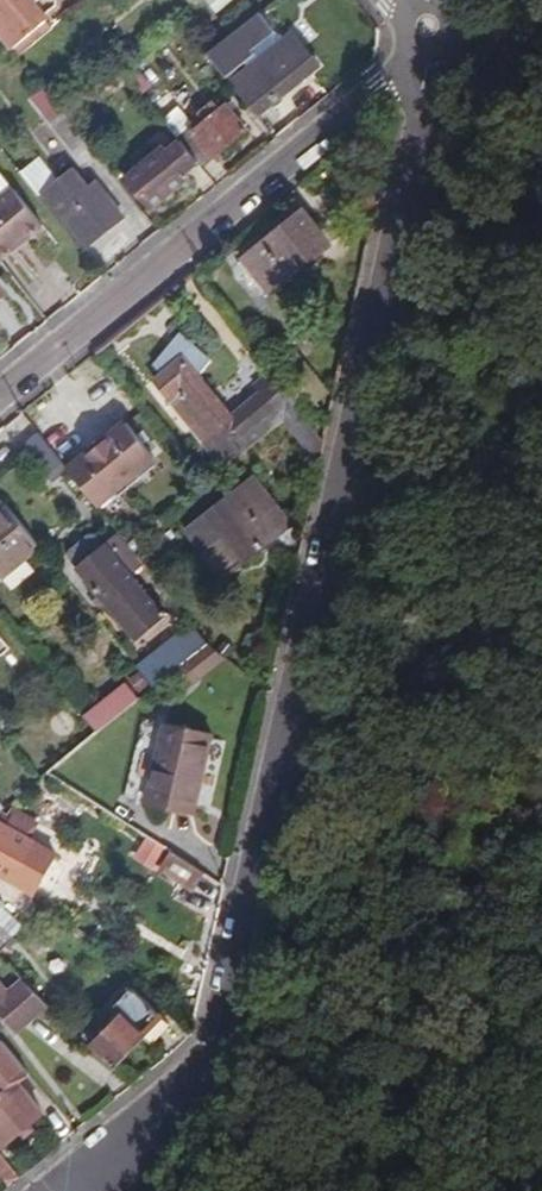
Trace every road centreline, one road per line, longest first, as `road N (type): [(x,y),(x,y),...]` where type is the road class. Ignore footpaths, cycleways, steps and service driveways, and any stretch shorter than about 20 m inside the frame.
road 1 (residential): [(430,46),(215,1041),(157,1146)]
road 2 (residential): [(0,393),(430,46)]
road 3 (residential): [(43,1190),(157,1146)]

